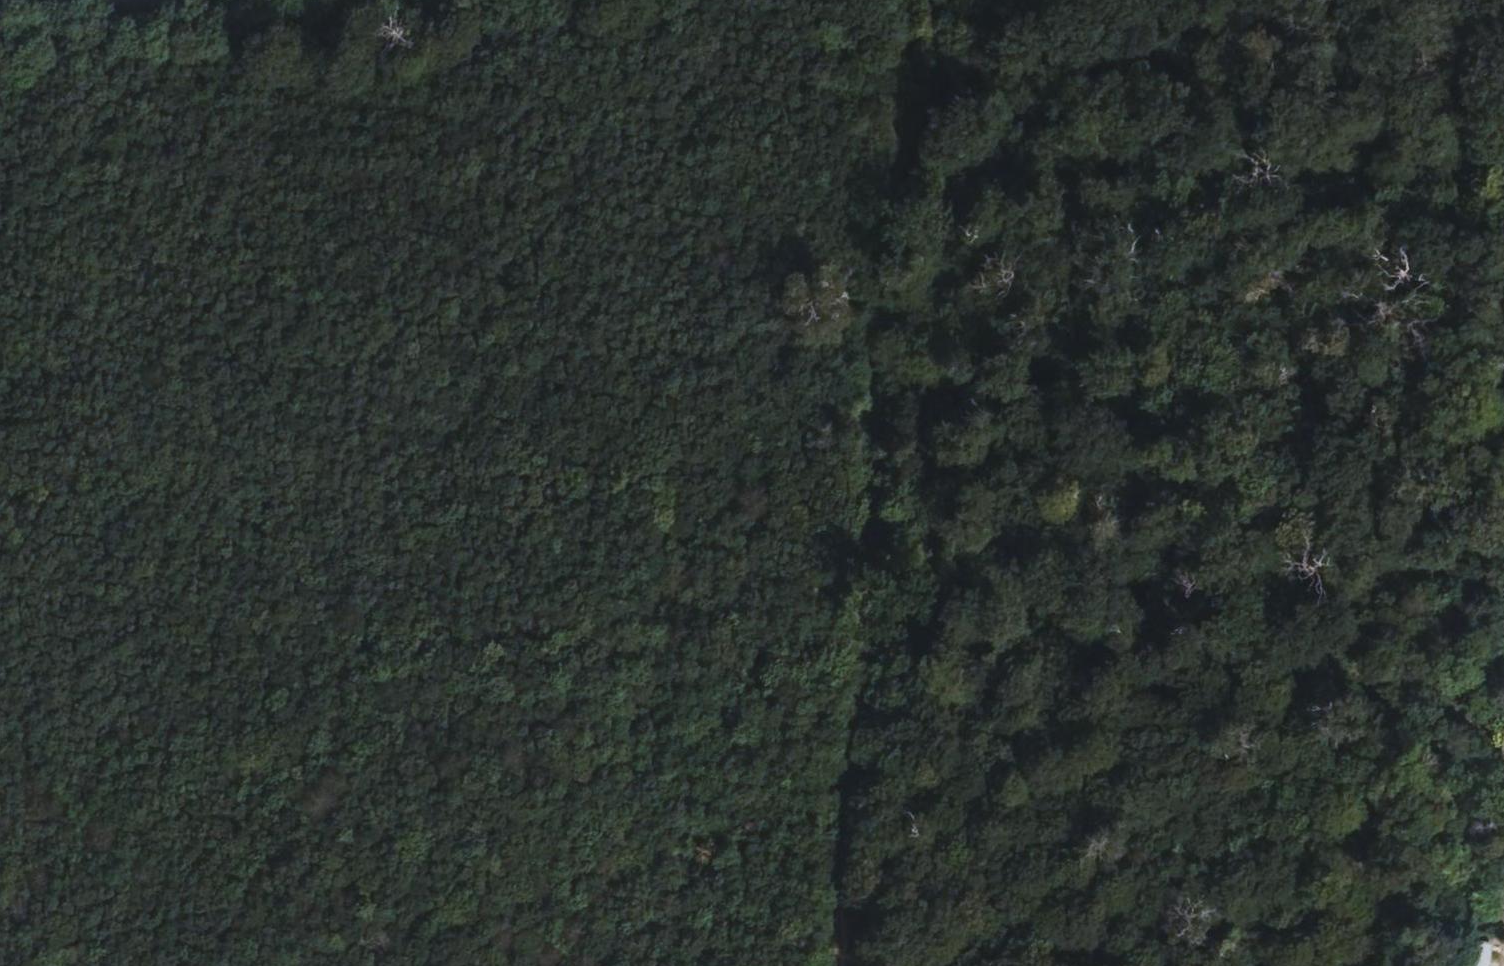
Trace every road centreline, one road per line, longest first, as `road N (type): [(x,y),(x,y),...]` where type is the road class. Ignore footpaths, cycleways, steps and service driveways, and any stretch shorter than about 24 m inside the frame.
road 1 (track): [(850,965),(912,0)]

